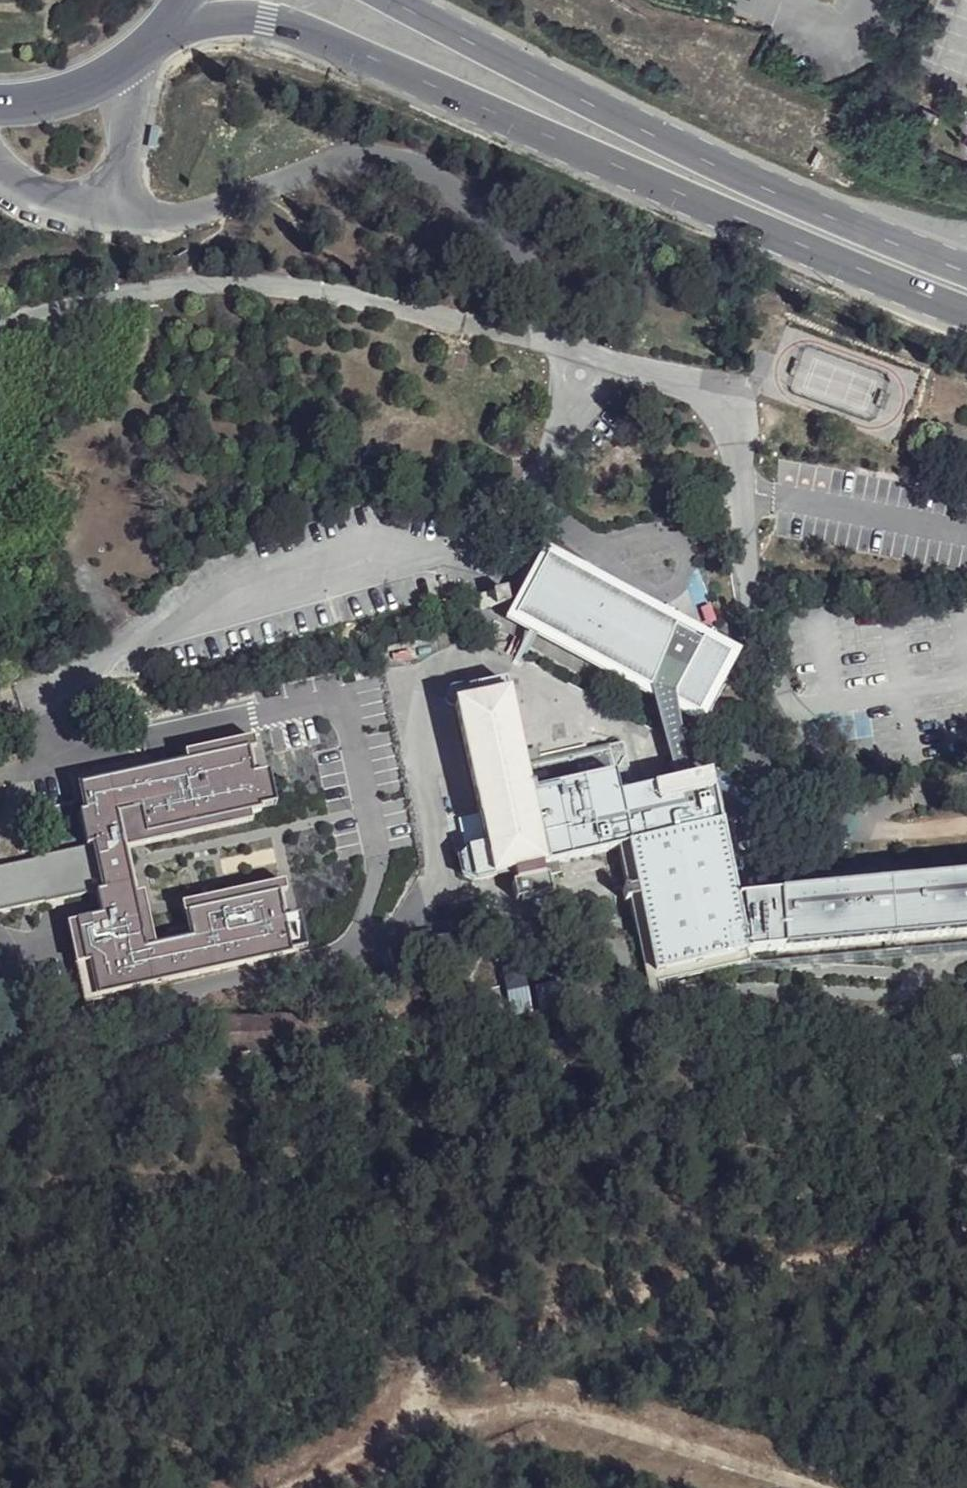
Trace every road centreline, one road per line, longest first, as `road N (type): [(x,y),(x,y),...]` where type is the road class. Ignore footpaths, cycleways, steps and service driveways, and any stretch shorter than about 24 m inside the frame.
road 1 (track): [(966,1224),(851,1254),(740,1266),(406,1388),(401,1421),(460,1412),(584,1428),(805,1487)]
road 2 (primary): [(164,28),(267,18),(966,315)]
road 3 (primary): [(966,270),(803,204),(396,0)]
road 4 (primary): [(0,105),(86,87),(164,28)]
road 5 (track): [(268,1487),(401,1421)]

